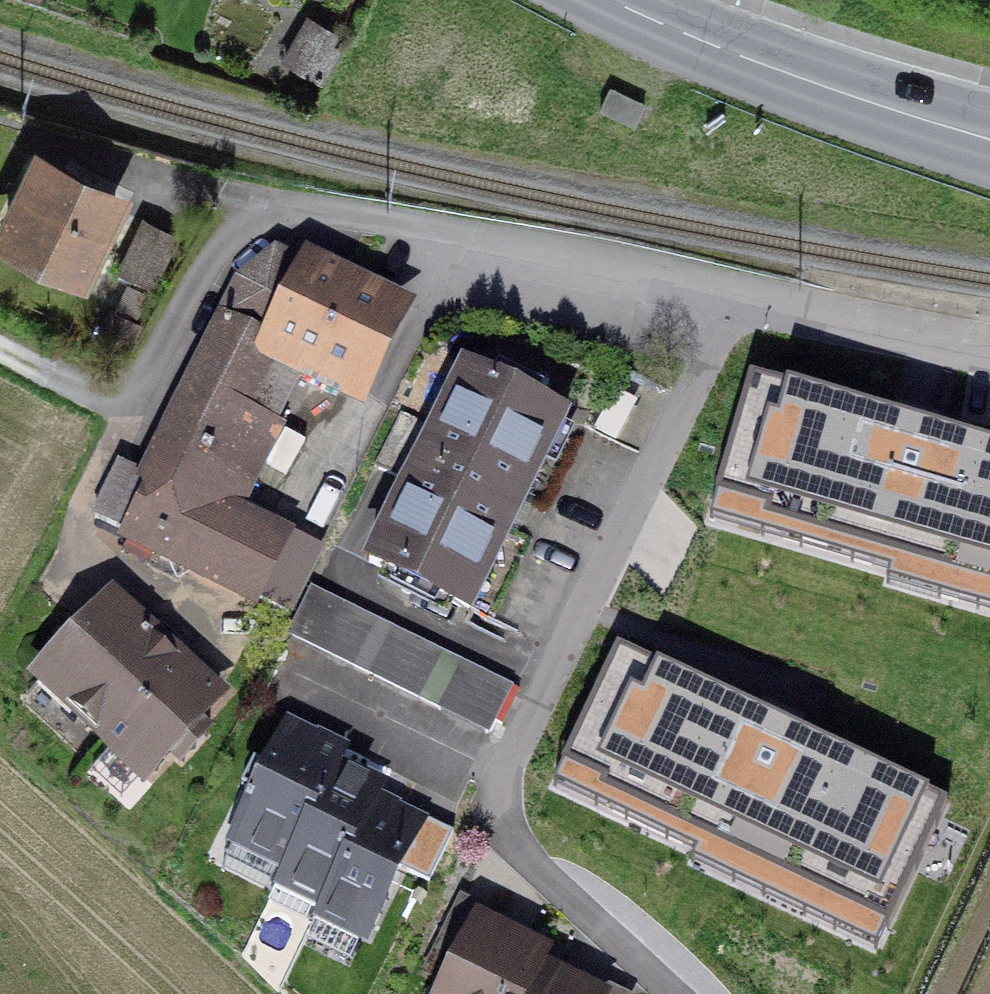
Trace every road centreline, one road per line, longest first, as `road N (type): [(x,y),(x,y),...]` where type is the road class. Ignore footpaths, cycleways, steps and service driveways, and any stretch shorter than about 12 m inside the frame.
road 1 (residential): [(989,326),(532,241),(249,205)]
road 2 (secondary): [(989,136),(758,62),(611,0)]
road 3 (track): [(129,402),(0,338)]

